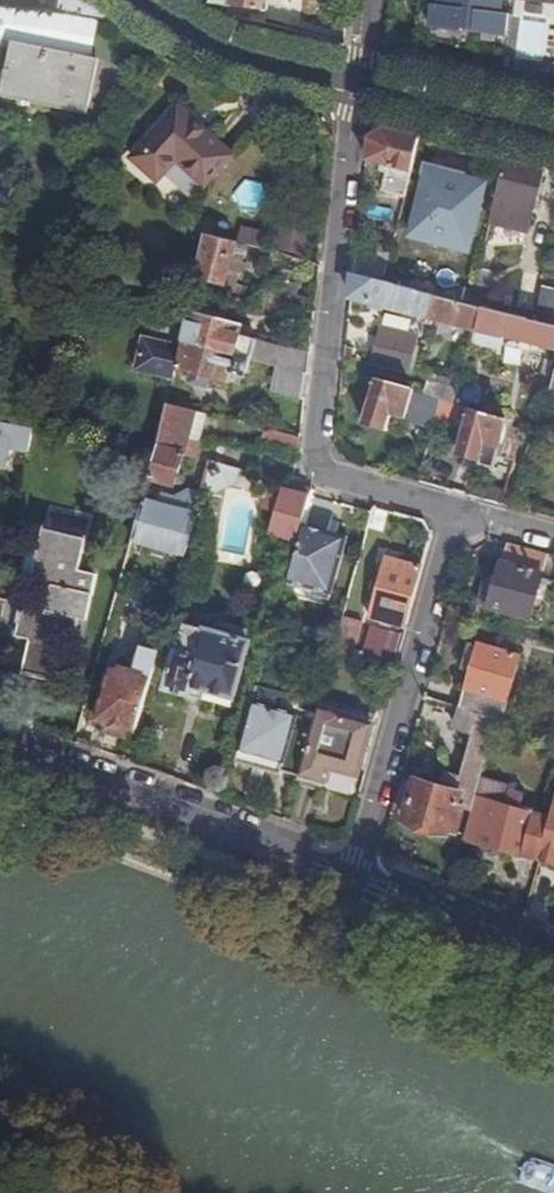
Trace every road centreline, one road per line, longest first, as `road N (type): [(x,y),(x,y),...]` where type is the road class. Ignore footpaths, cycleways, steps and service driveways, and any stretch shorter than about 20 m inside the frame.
road 1 (residential): [(455,513),(332,479),(320,462),(330,297),(359,93)]
road 2 (residential): [(455,513),(354,879)]
road 3 (residential): [(354,879),(0,747)]
road 4 (residential): [(140,0),(209,43),(359,93)]
road 5 (residential): [(553,954),(354,879)]
road 6 (residential): [(359,93),(553,136)]

